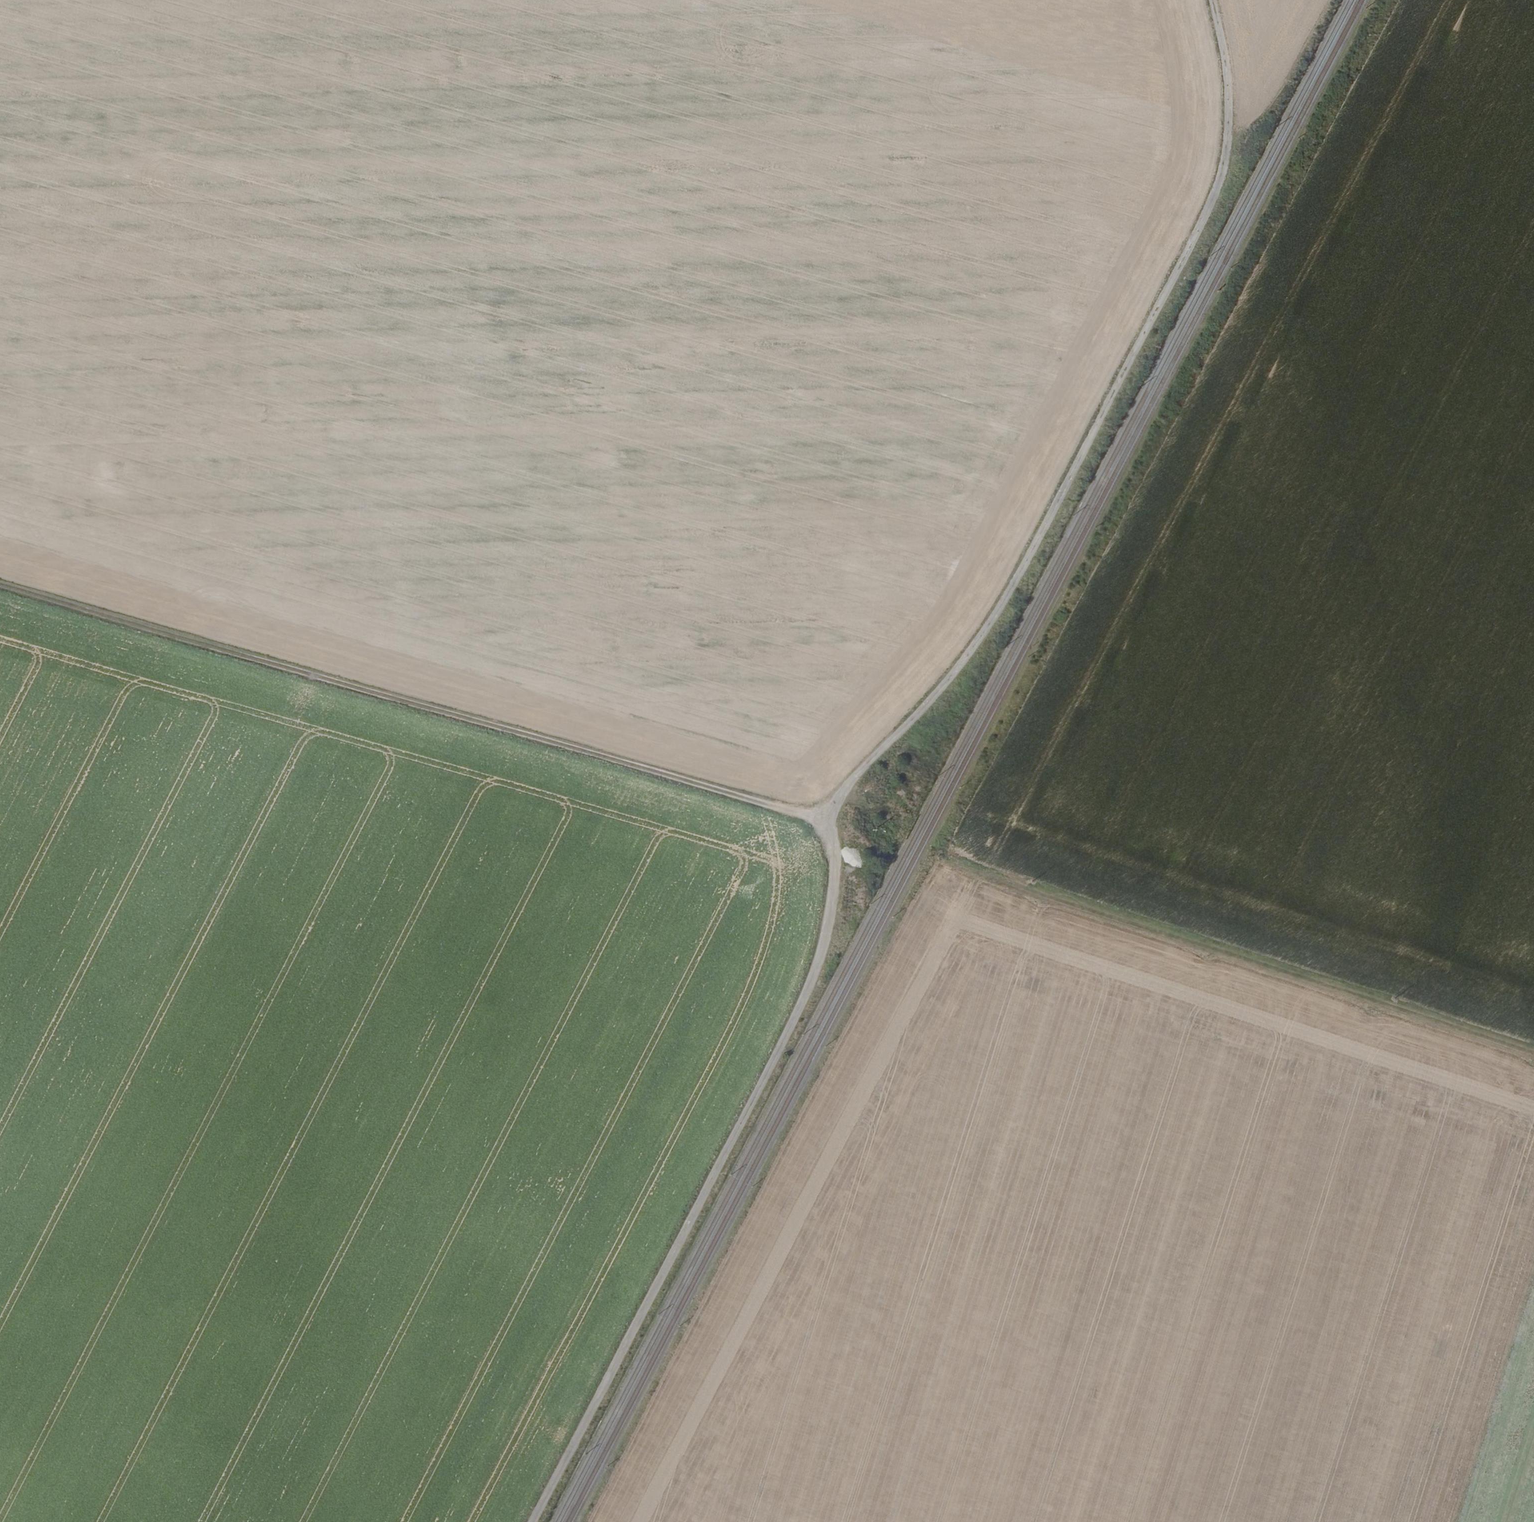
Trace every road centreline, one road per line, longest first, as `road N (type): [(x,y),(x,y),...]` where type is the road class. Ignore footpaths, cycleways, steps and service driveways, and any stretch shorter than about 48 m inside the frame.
road 1 (track): [(0,586),(821,821),(836,854),(837,880),(813,984),(535,1521)]
road 2 (track): [(821,821),(938,692),(1006,599),(1213,202),(1230,109),(1213,0)]
road 3 (track): [(944,862),(1533,1052)]

